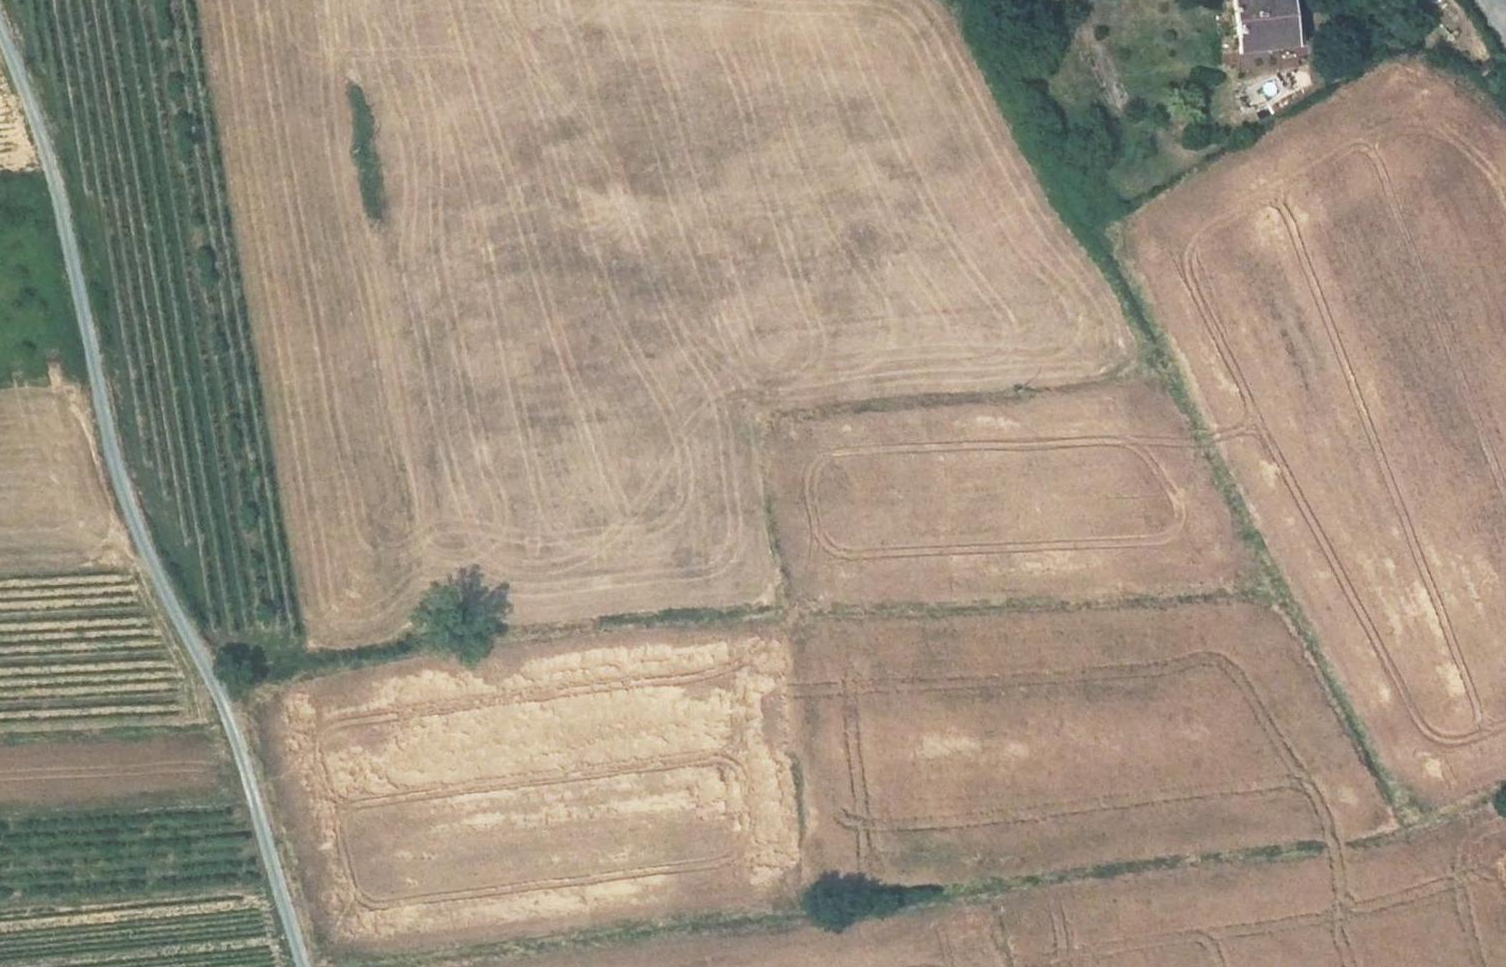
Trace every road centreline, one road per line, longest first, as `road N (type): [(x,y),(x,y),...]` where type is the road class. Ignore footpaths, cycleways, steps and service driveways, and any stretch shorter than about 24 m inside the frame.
road 1 (track): [(307,966),(225,699),(139,529),(54,171),(0,32)]

